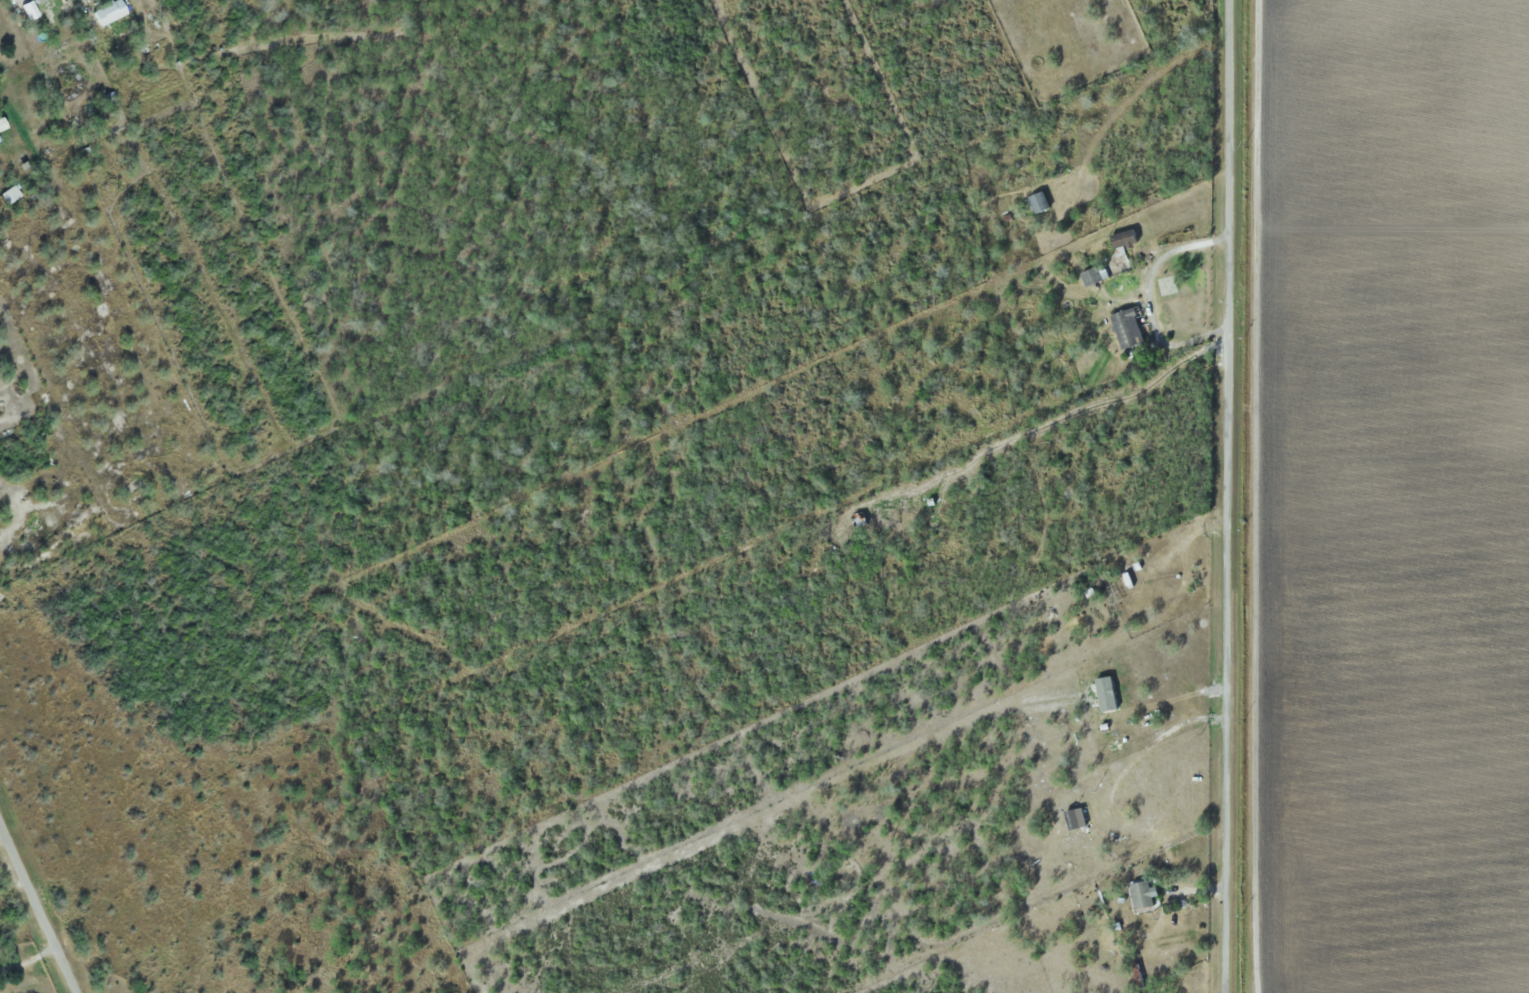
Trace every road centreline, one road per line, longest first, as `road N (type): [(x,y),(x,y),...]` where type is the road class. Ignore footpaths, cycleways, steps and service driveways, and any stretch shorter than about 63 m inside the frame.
road 1 (residential): [(1226,992),(1230,0)]
road 2 (residential): [(76,992),(0,827)]

